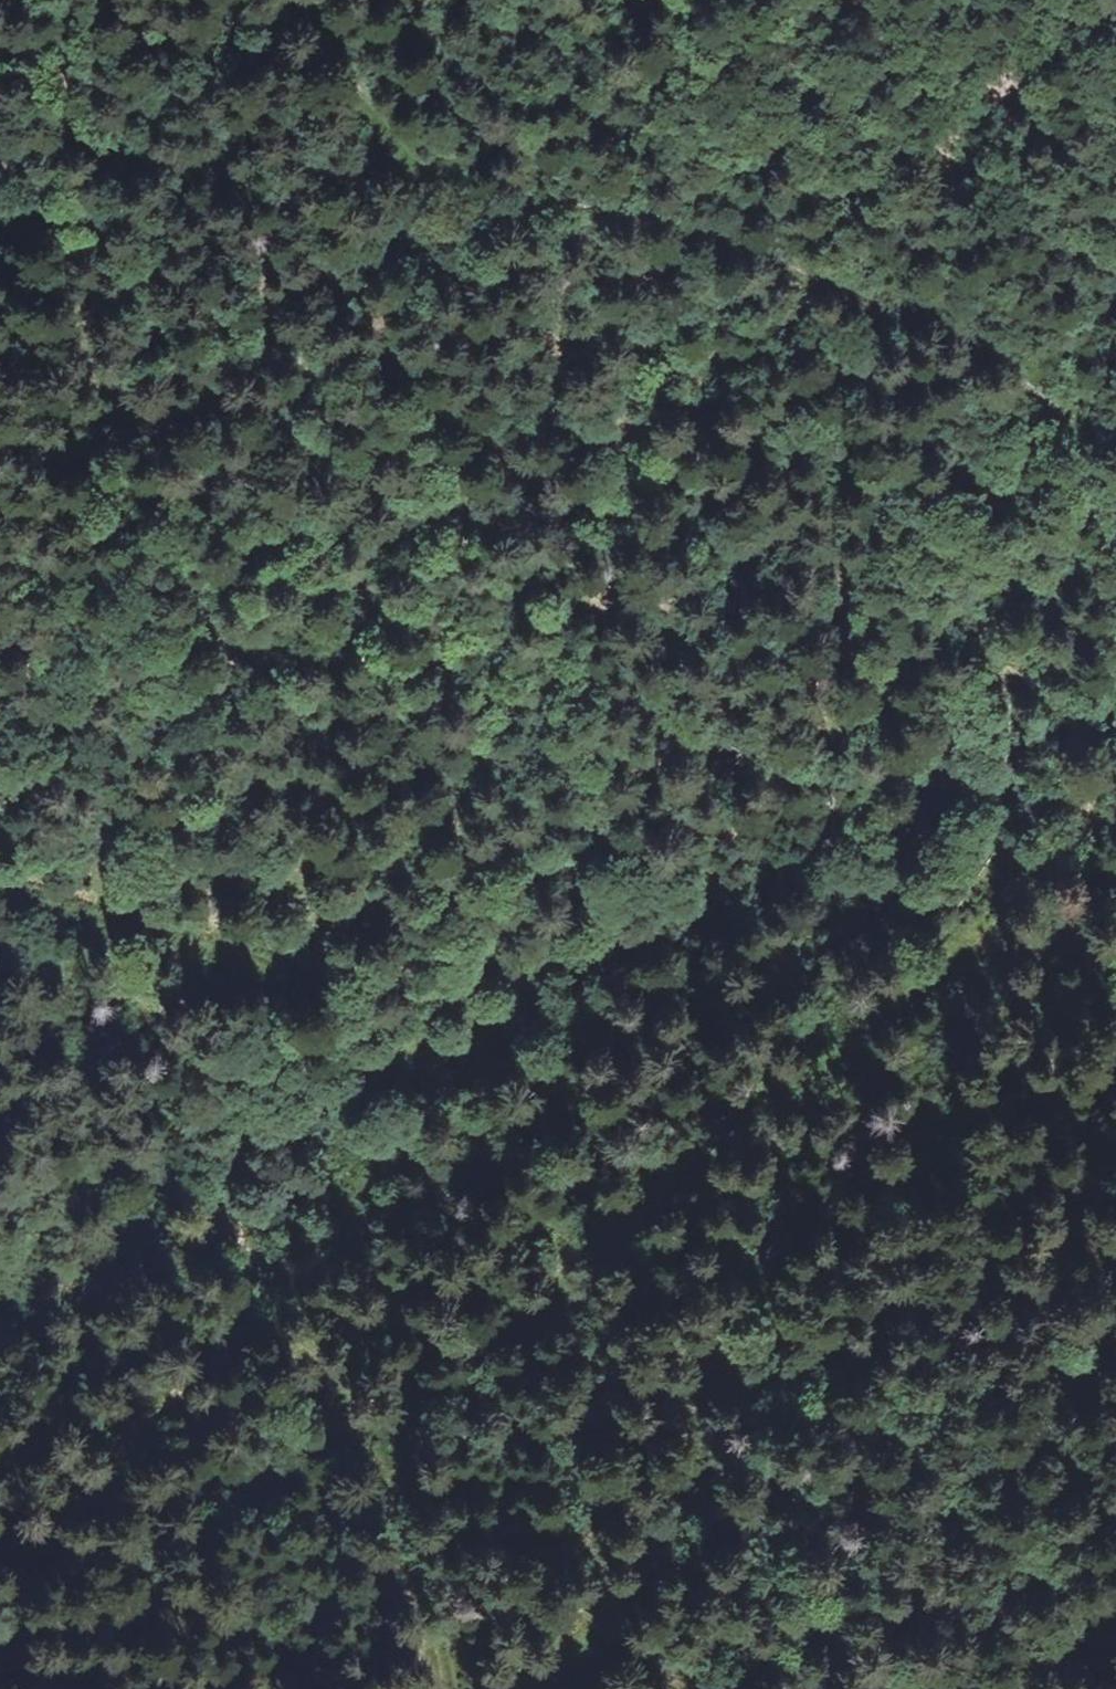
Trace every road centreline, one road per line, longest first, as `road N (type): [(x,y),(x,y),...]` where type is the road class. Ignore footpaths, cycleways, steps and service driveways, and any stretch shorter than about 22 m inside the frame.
road 1 (track): [(292,0),(391,138),(508,210),(680,219),(868,301),(952,326),(1026,392),(1115,442)]

